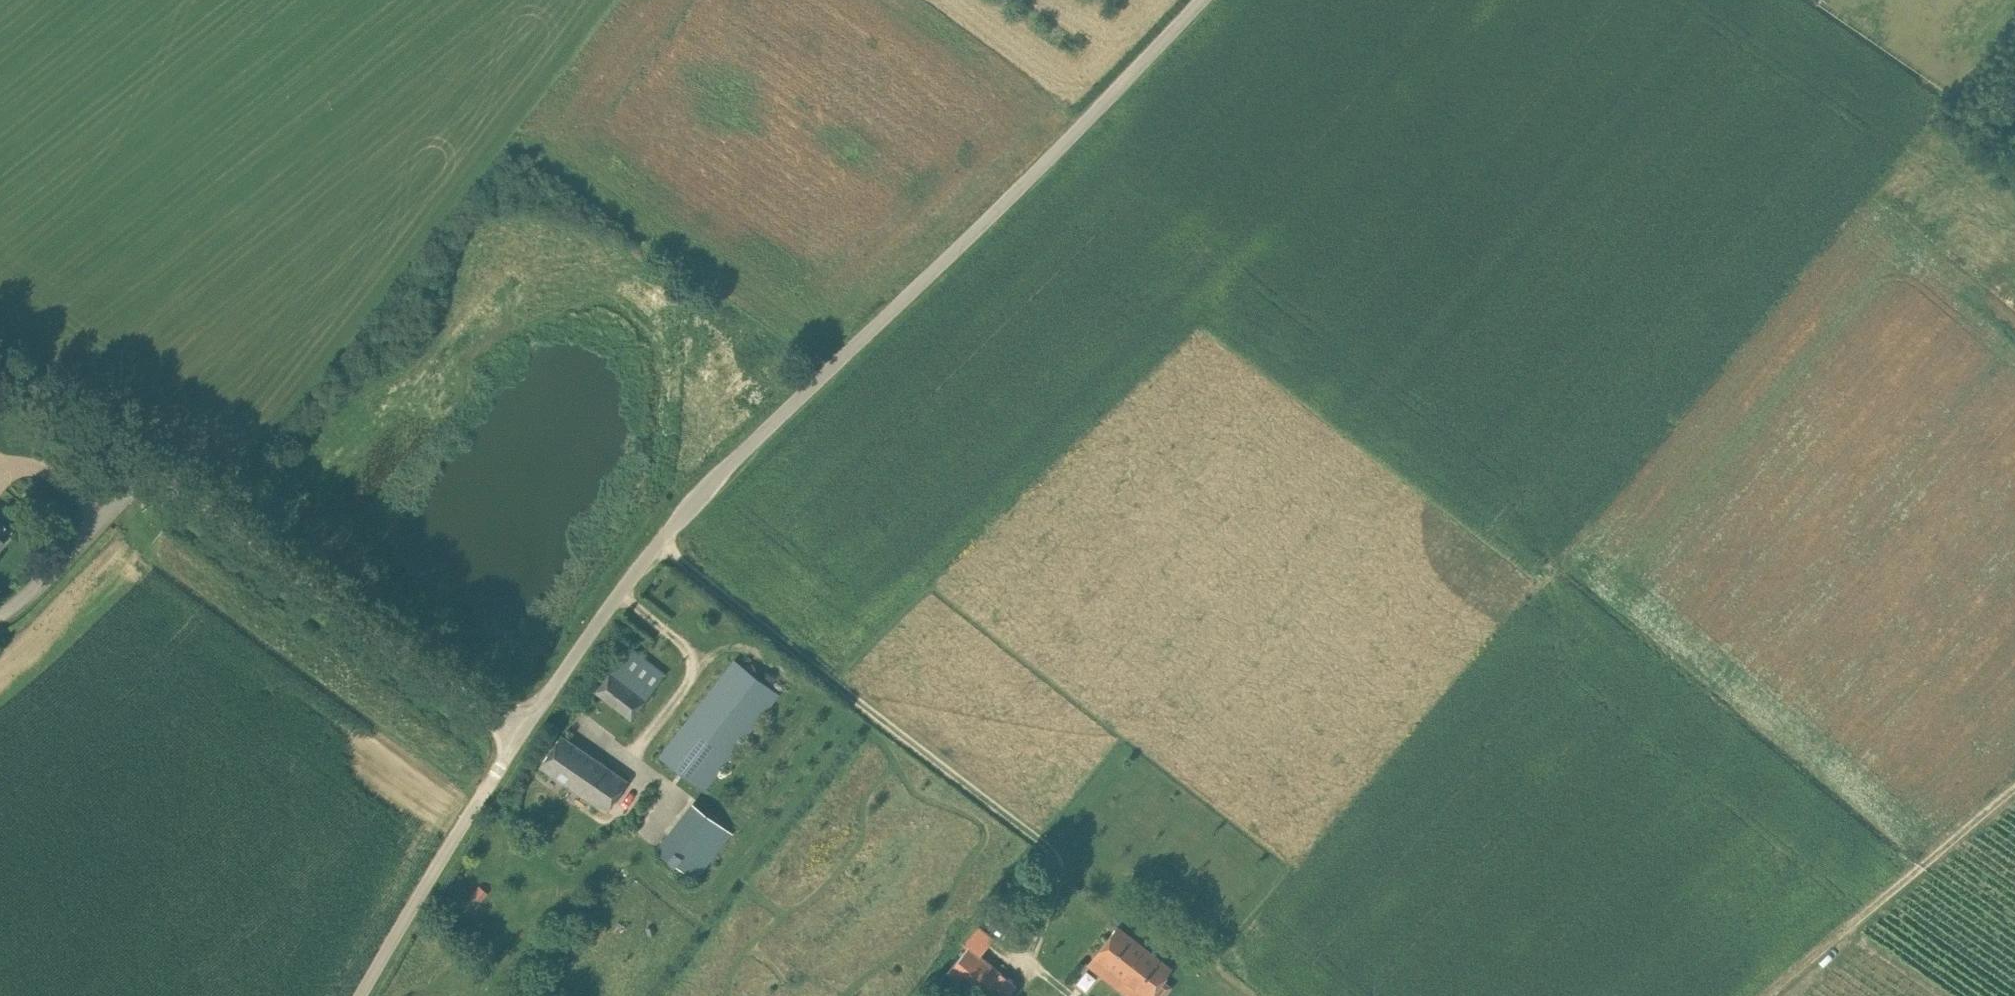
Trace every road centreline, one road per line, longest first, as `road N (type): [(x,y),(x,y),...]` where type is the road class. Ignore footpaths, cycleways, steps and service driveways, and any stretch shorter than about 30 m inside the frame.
road 1 (unclassified): [(519,737),(658,543),(1206,0)]
road 2 (unclassified): [(519,737),(148,471)]
road 3 (track): [(1769,995),(2014,790)]
road 4 (unclassified): [(519,737),(362,995)]
road 5 (unclassified): [(0,613),(148,471)]
road 6 (unclassified): [(148,471),(0,362)]

